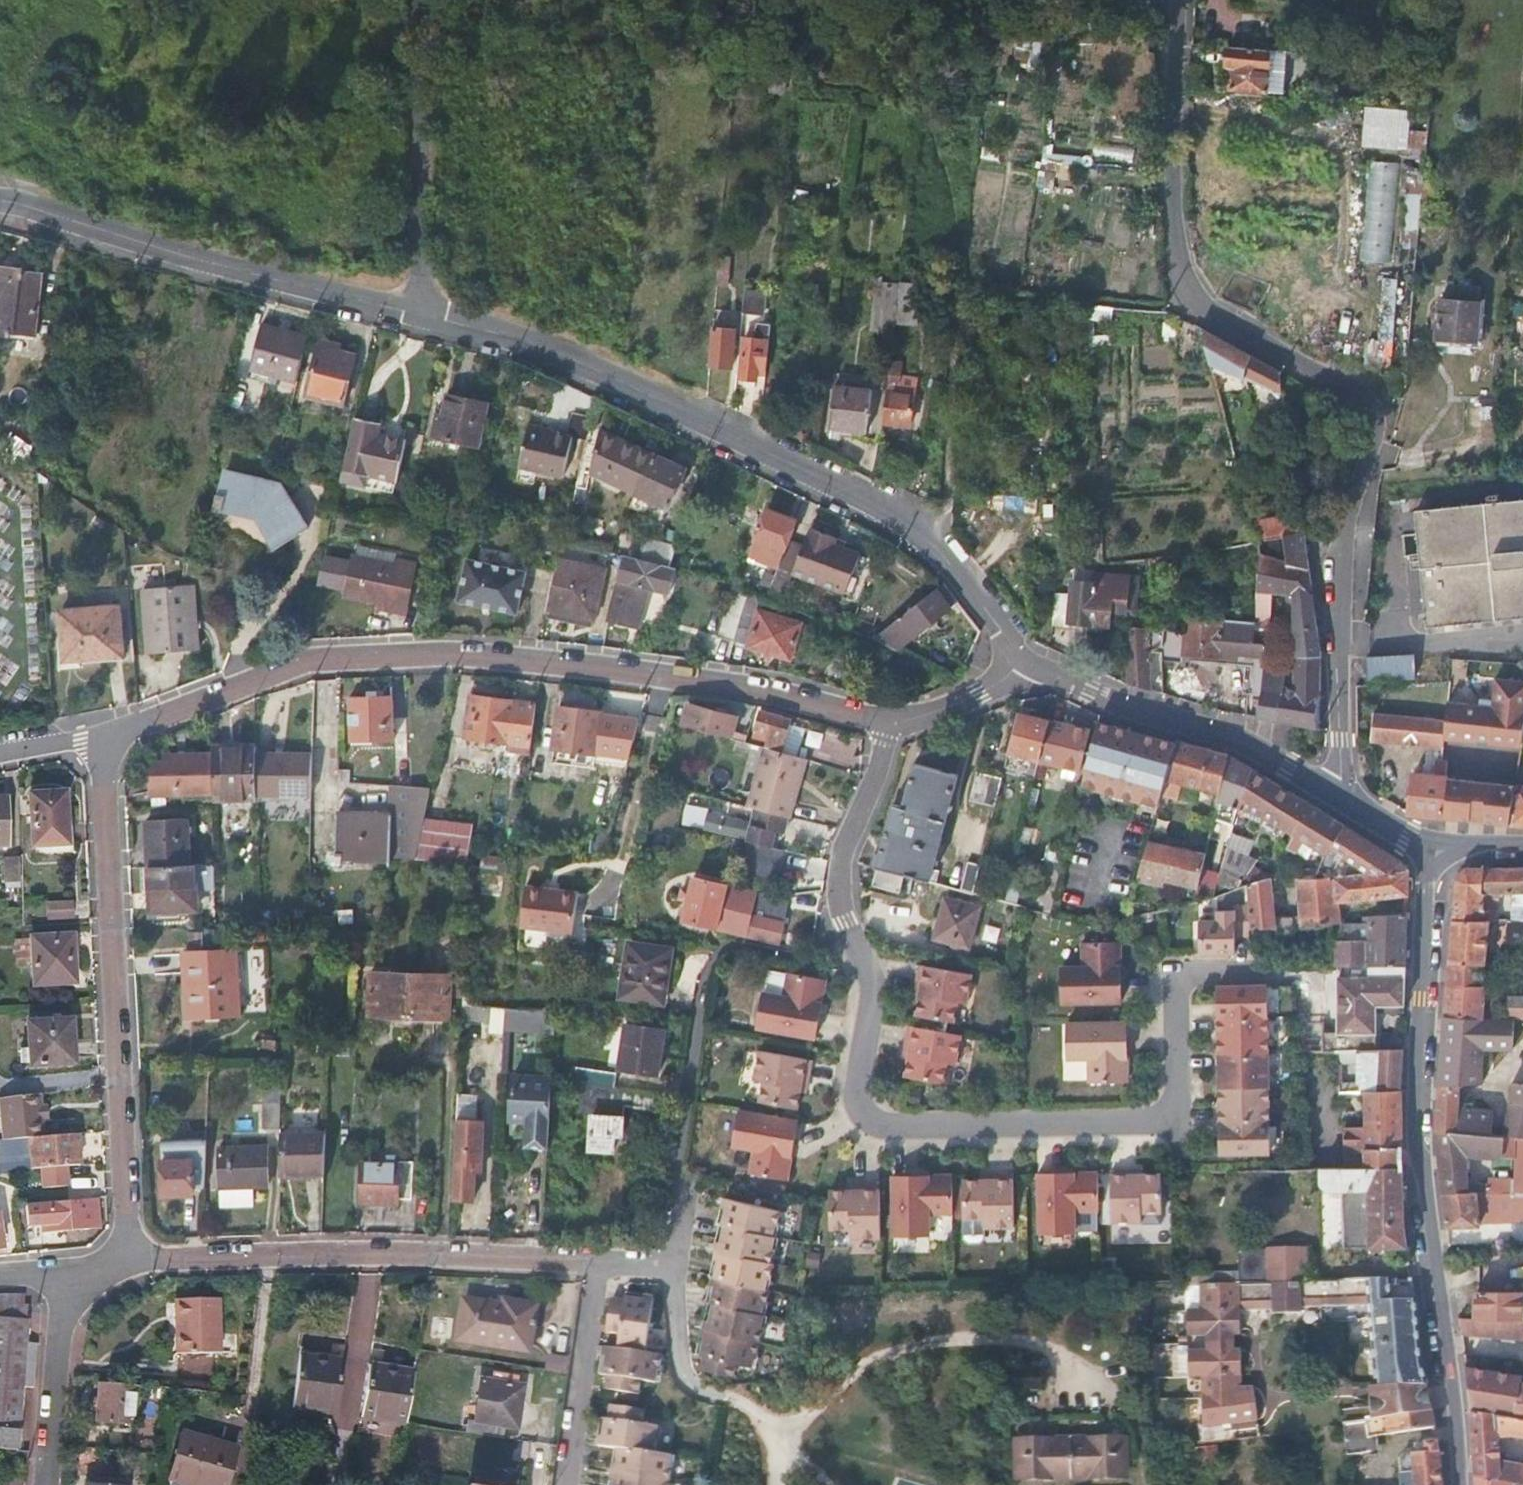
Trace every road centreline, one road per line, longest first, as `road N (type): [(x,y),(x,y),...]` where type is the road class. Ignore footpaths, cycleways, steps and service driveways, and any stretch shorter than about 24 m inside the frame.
road 1 (residential): [(1341,799),(1350,535),(1371,449),(1368,414),(1353,393),(1221,319),(1186,277),(1171,160),(1179,0)]
road 2 (residential): [(894,725),(724,684),(577,663),(444,659),(292,669),(103,738)]
road 3 (residential): [(848,922),(873,986),(858,1094),(864,1116),(885,1127),(1167,1122),(1177,1107),(1178,994),(1189,978),(1267,977)]
road 4 (residential): [(1027,665),(935,545),(840,488),(542,349),(417,317)]
road 5 (residential): [(1430,868),(1419,1148),(1448,1357),(1455,1484)]
road 6 (residential): [(129,1258),(103,738)]
road 7 (residential): [(129,1258),(381,1254),(600,1262)]
road 8 (residential): [(417,317),(0,201)]
road 9 (residential): [(1341,799),(1214,734),(1027,665)]
road 10 (unclassified): [(425,0),(417,317)]
road 11 (residential): [(600,1262),(566,1484)]
road 12 (residential): [(41,1484),(68,1275)]
road 13 (residential): [(848,922),(838,869),(894,725)]
road 14 (residential): [(667,1263),(686,1380),(725,1397)]
road 15 (residential): [(1027,665),(962,705),(894,725)]

